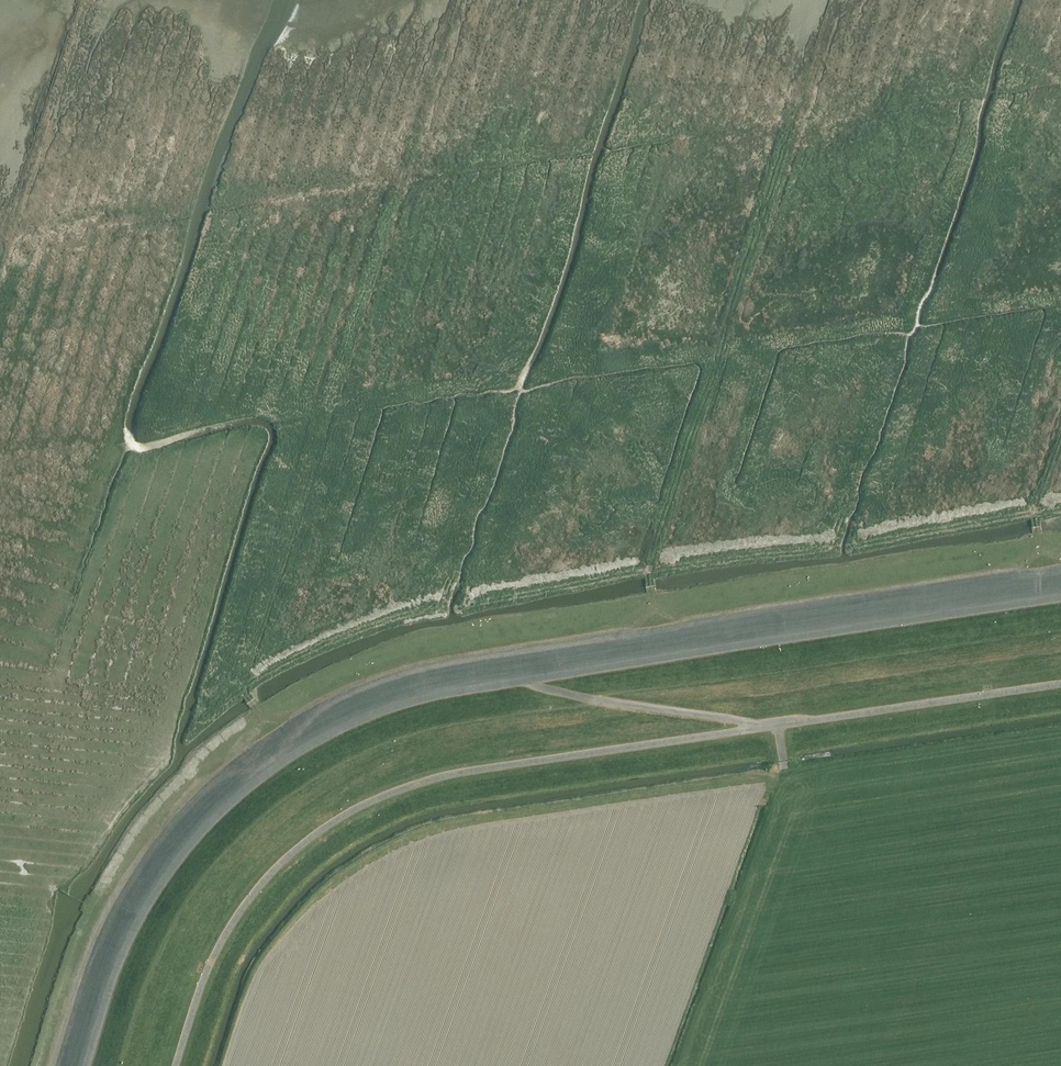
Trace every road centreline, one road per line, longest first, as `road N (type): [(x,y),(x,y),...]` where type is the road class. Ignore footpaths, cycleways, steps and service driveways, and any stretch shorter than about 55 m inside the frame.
road 1 (track): [(87,1065),(126,947),(177,863),(244,791),(345,726),(459,688),(1060,598)]
road 2 (track): [(779,725),(519,680)]

